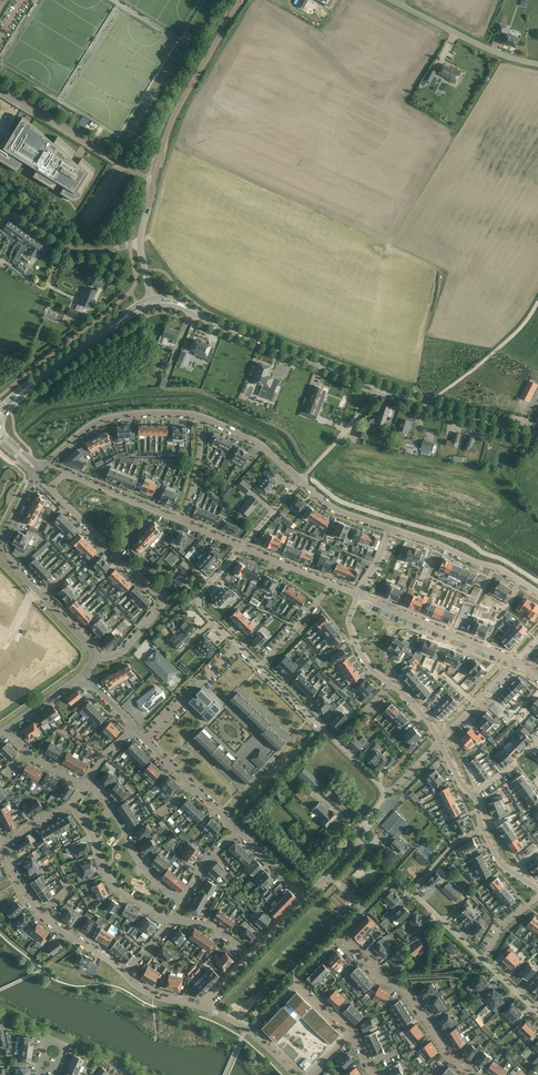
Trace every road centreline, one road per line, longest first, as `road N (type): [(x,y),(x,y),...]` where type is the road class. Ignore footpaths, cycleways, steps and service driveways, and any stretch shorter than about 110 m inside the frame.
road 1 (residential): [(96,653),(124,651),(161,599),(54,485),(67,474),(181,521)]
road 2 (tertiary): [(379,387),(181,305),(153,302)]
road 3 (unclassified): [(241,0),(175,115),(154,182)]
road 4 (residential): [(473,1074),(447,1054),(407,994),(380,979),(340,935)]
road 5 (residential): [(3,846),(41,913),(125,976)]
road 6 (residential): [(440,742),(358,649),(348,621),(358,595)]
road 7 (residential): [(41,468),(103,419),(202,417)]
road 8 (residential): [(383,793),(259,667)]
road 9 (residential): [(516,661),(358,595)]
road 10 (tertiary): [(537,437),(379,387)]
road 11 (residential): [(391,528),(500,568),(537,592)]
road 12 (unclassified): [(537,64),(496,52),(391,0)]
road 13 (residential): [(72,805),(119,890),(174,920)]
road 14 (residential): [(85,785),(106,803),(148,875),(183,903)]
road 15 (residential): [(140,244),(84,250),(0,199)]
road 16 (track): [(433,406),(520,327),(537,300)]
road 17 (unclassified): [(122,164),(0,89)]
road 18 (residential): [(37,475),(1,550),(37,591)]
road 19 (tertiary): [(40,377),(153,302)]
road 20 (residential): [(145,741),(239,831)]
road 21 (residential): [(238,646),(199,604),(242,547)]
road 22 (residential): [(375,1074),(352,1030),(295,982)]
road 23 (residential): [(301,480),(379,387)]
road 24 (residential): [(305,898),(328,874),(365,909),(340,935)]

